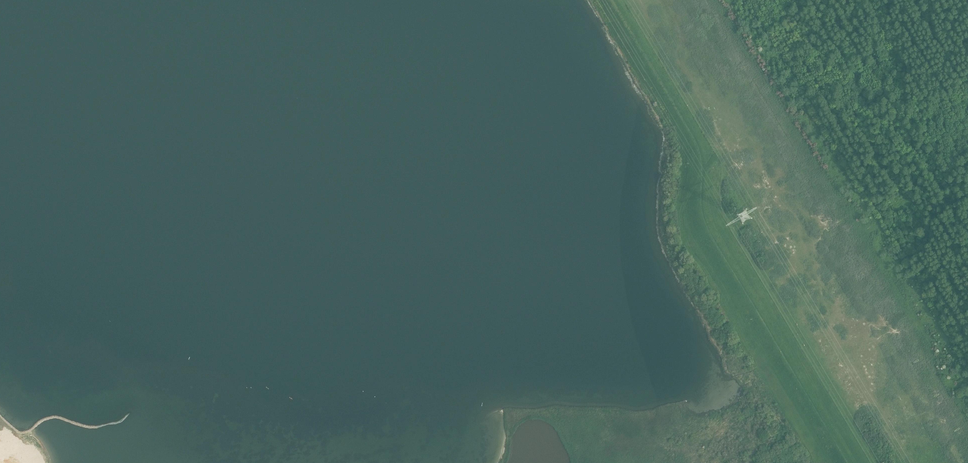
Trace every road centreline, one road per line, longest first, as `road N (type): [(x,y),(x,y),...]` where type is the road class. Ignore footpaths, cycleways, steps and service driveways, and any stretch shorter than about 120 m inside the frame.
road 1 (track): [(608,0),(700,156),(707,231),(847,462)]

